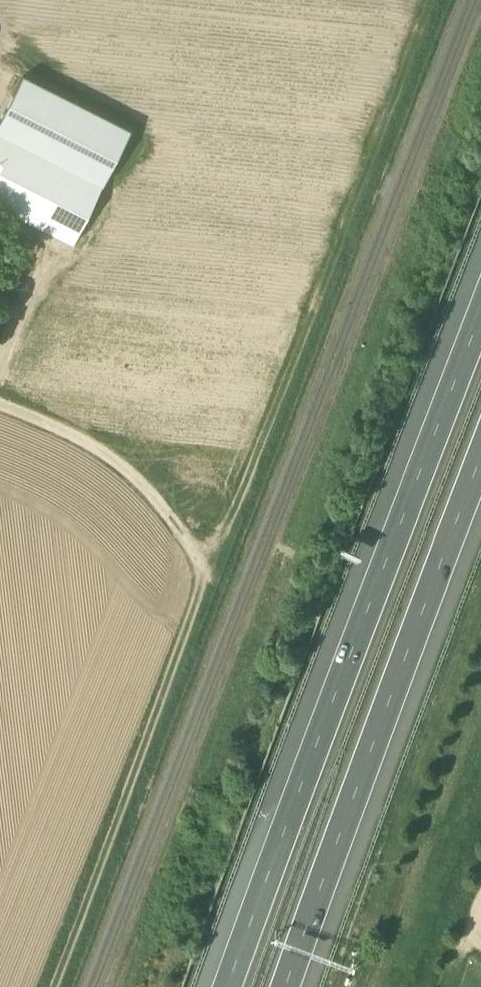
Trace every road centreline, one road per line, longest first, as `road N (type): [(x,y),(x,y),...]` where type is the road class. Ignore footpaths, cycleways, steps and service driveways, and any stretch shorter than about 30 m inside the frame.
road 1 (motorway): [(480,324),(229,986)]
road 2 (track): [(207,568),(434,0)]
road 3 (motorway): [(288,986),(480,458)]
road 4 (unclassified): [(207,568),(161,503),(110,457),(0,403)]

